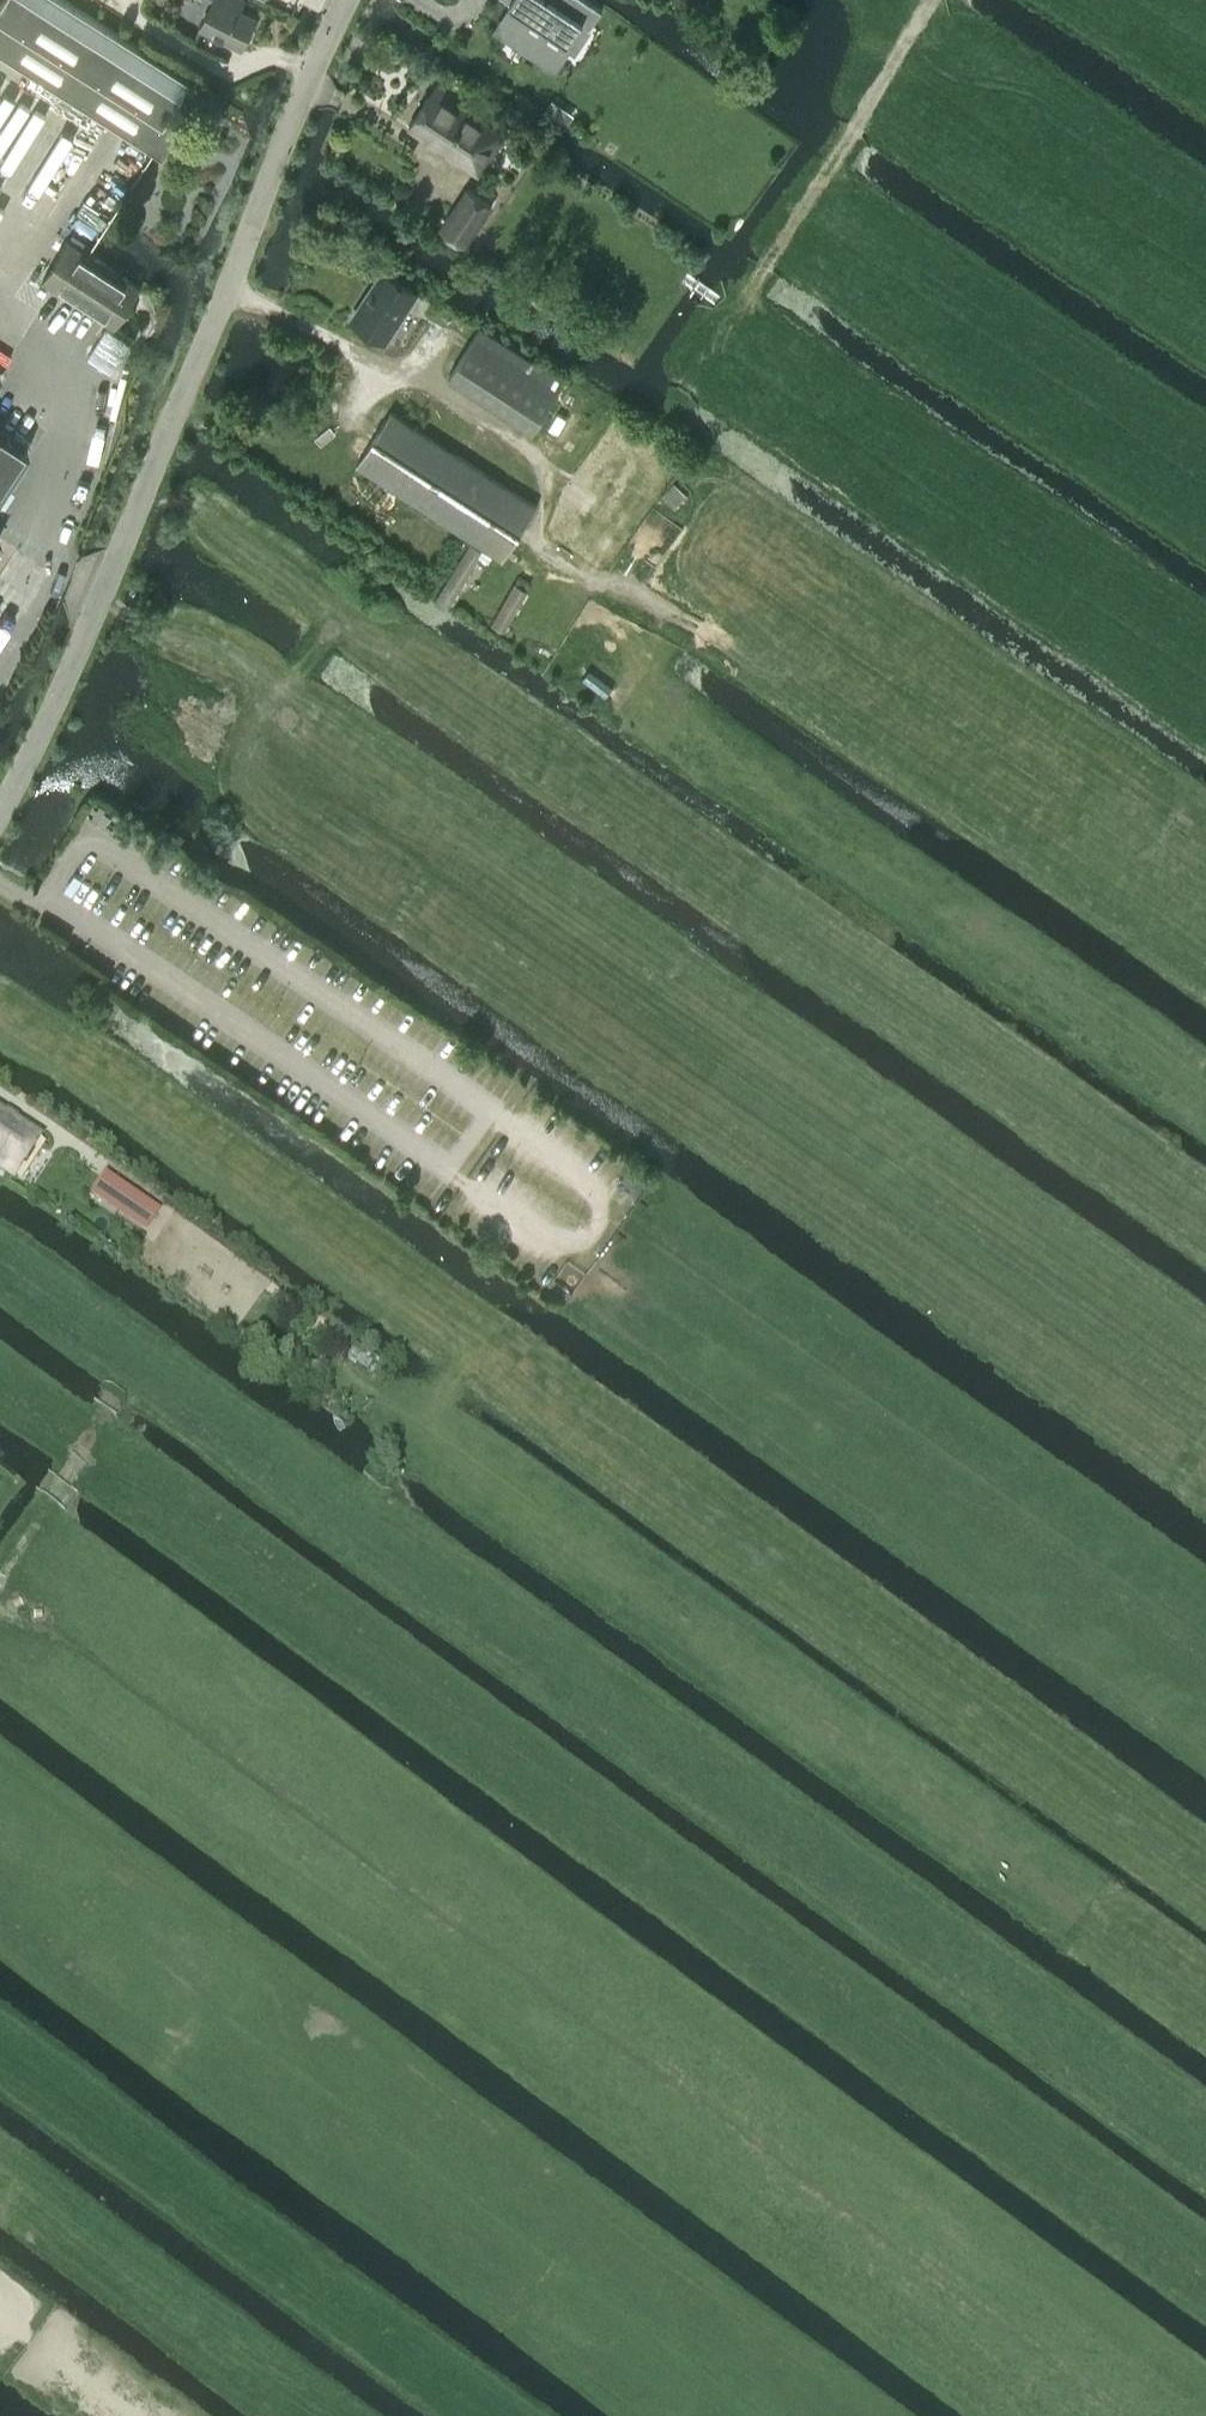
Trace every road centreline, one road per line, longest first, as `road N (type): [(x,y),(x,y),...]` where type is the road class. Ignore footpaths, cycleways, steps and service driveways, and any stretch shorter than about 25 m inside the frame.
road 1 (unclassified): [(0,814),(51,712),(346,0)]

